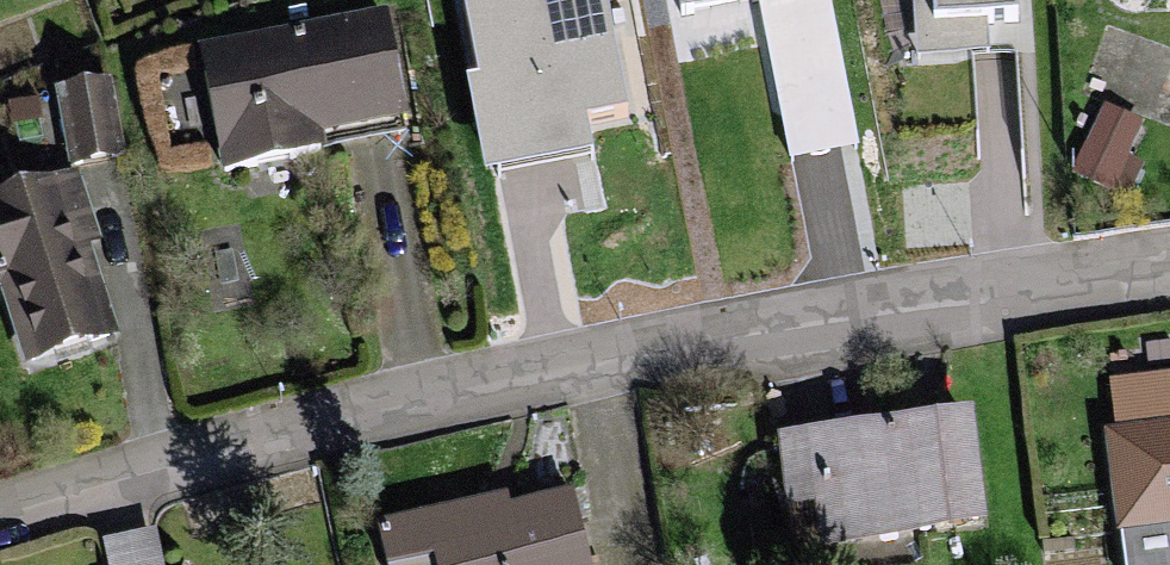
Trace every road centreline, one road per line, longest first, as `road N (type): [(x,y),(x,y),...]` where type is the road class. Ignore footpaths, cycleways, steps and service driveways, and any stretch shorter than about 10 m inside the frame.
road 1 (residential): [(0,513),(427,387),(934,293),(1169,261)]

